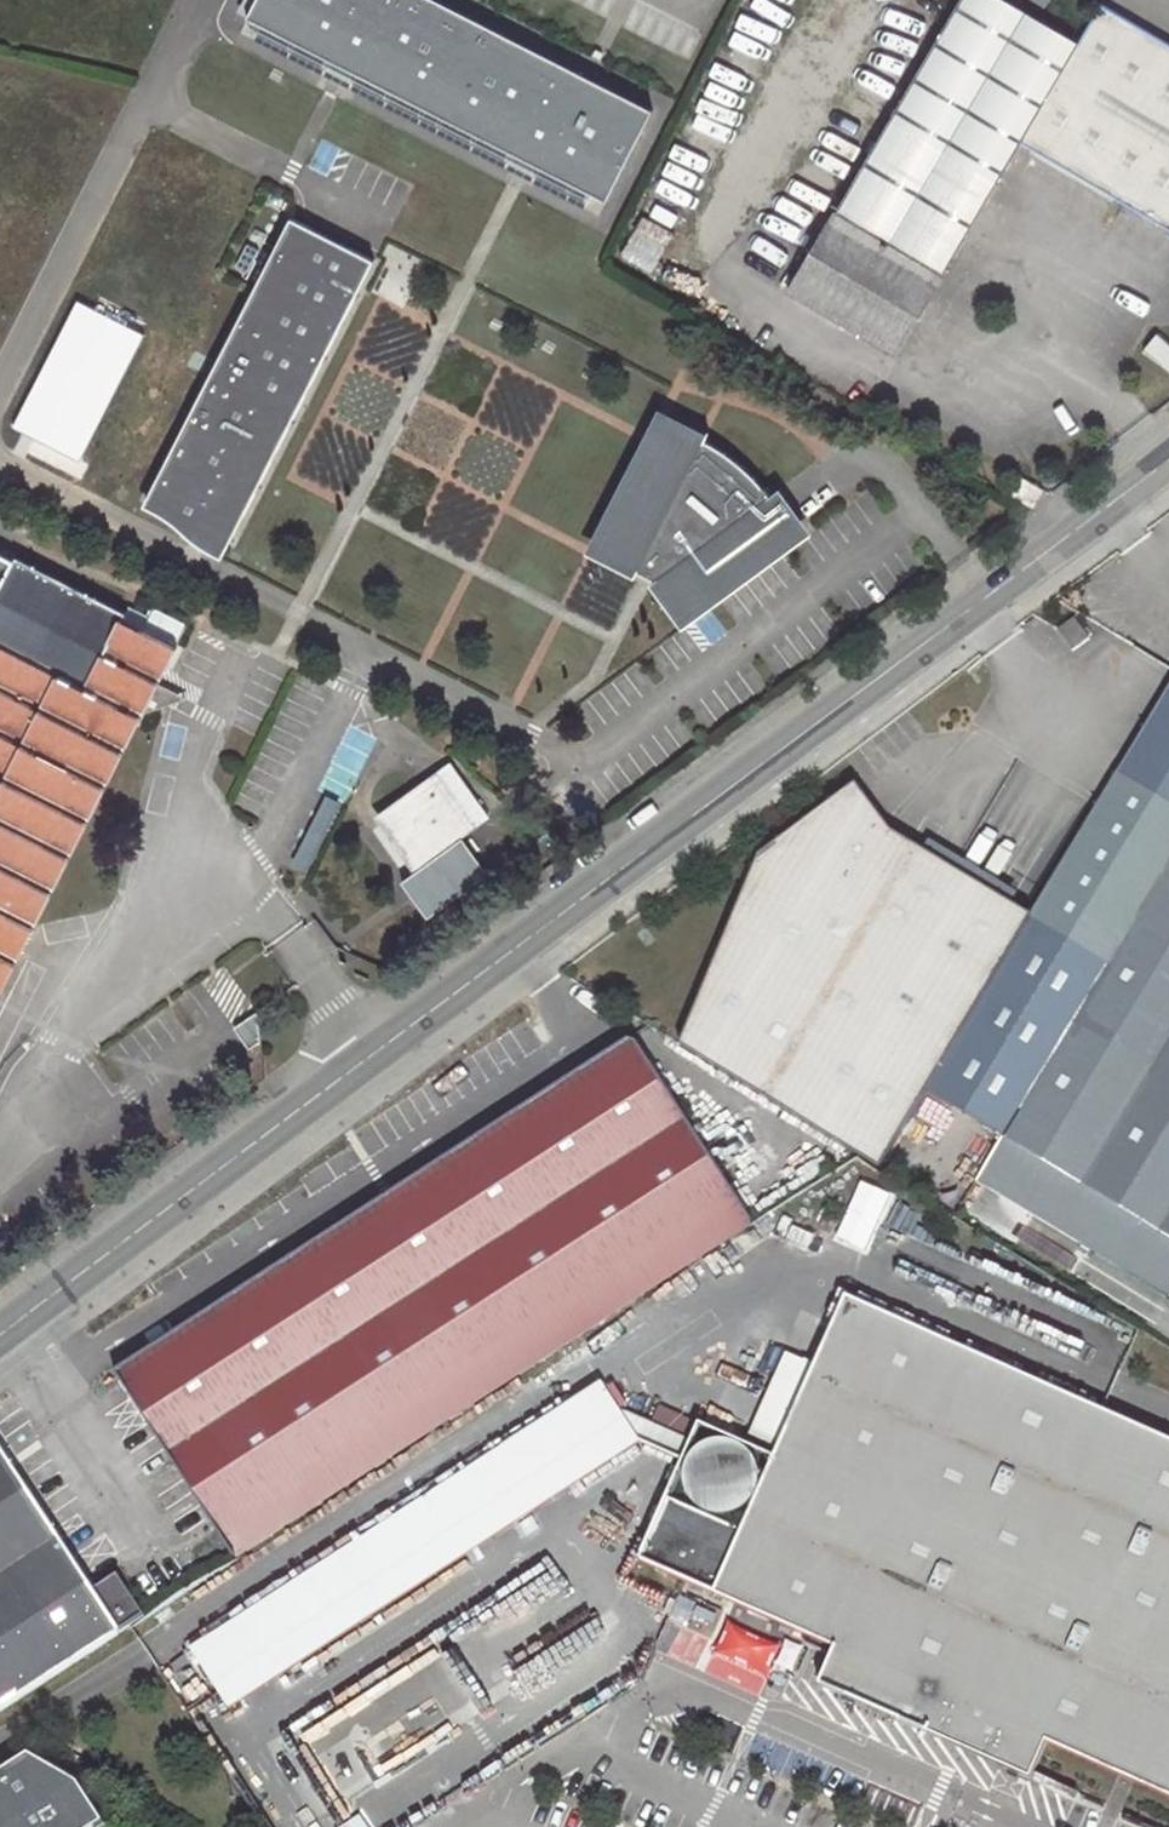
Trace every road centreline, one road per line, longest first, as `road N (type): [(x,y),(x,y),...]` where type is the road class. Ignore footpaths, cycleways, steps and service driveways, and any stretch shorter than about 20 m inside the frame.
road 1 (unclassified): [(0,1335),(1168,459)]

